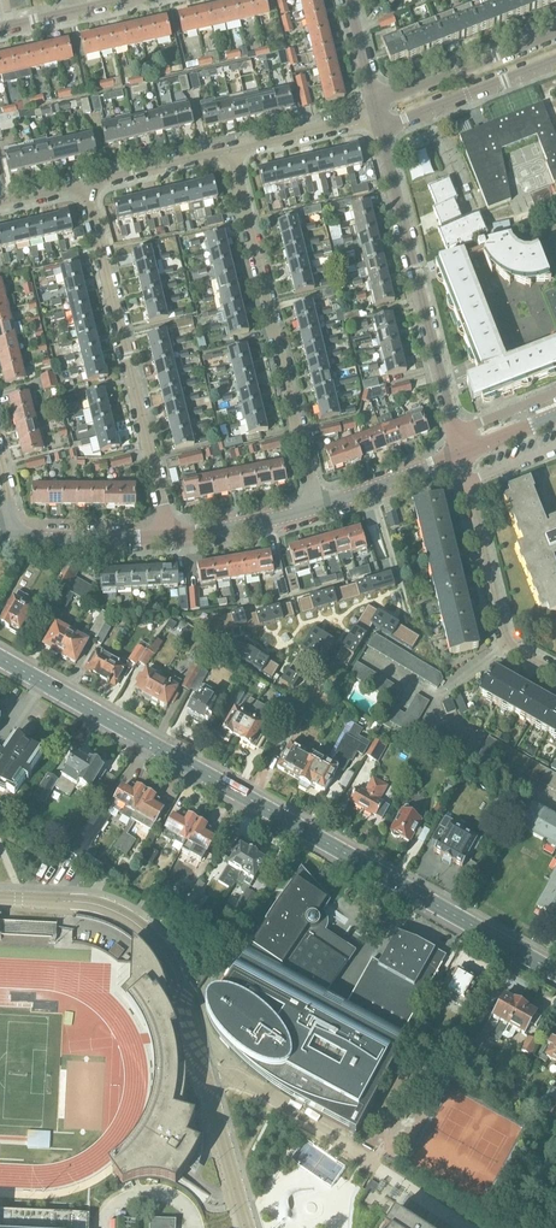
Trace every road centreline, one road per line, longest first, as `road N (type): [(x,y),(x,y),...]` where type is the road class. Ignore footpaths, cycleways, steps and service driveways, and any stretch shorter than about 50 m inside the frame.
road 1 (secondary): [(0,659),(555,974)]
road 2 (residential): [(319,507),(230,150)]
road 3 (residential): [(85,183),(169,536)]
road 4 (residential): [(458,456),(380,129)]
road 5 (unclassified): [(206,1081),(178,977),(145,930),(94,904),(0,899)]
road 6 (unclassified): [(470,1227),(277,1098),(240,1080),(206,1081)]
road 7 (residential): [(555,674),(509,647),(502,633),(458,456)]
road 8 (residential): [(555,31),(373,100)]
road 9 (residential): [(380,129),(555,60)]
road 10 (tertiary): [(8,535),(169,536)]
road 11 (tertiary): [(169,536),(319,507)]
road 12 (unclassified): [(248,1227),(206,1081)]
road 13 (residential): [(377,116),(230,150)]
road 14 (residential): [(230,150),(85,183)]
road 15 (tertiary): [(319,507),(458,456)]
road 16 (residential): [(11,27),(134,0)]

